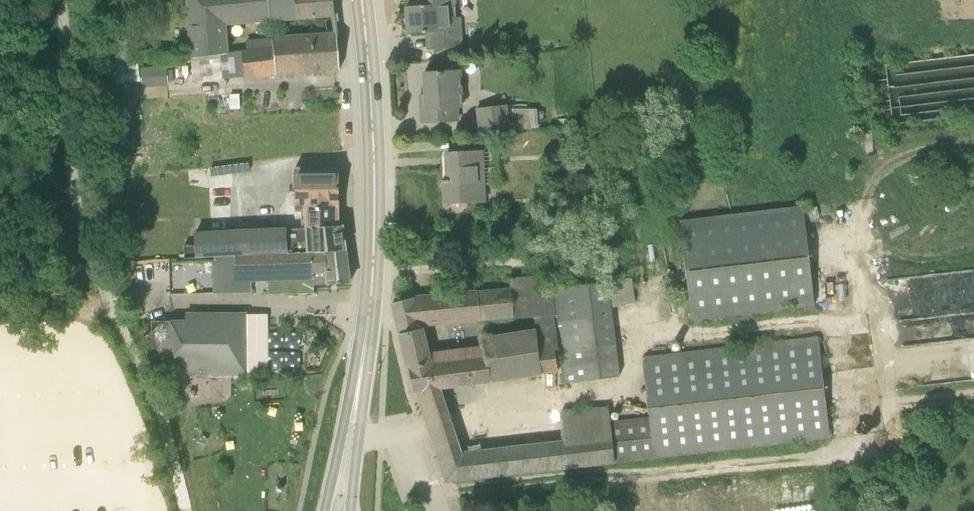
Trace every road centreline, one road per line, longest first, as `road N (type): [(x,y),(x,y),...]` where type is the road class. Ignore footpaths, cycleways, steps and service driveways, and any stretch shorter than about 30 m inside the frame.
road 1 (track): [(973,392),(860,406),(848,321),(630,343),(633,393),(406,429)]
road 2 (secondary): [(372,291),(373,142),(362,0)]
road 3 (secondary): [(372,291),(341,433)]
road 4 (secondary): [(361,432),(372,291)]
road 5 (residential): [(438,510),(406,429),(361,432)]

